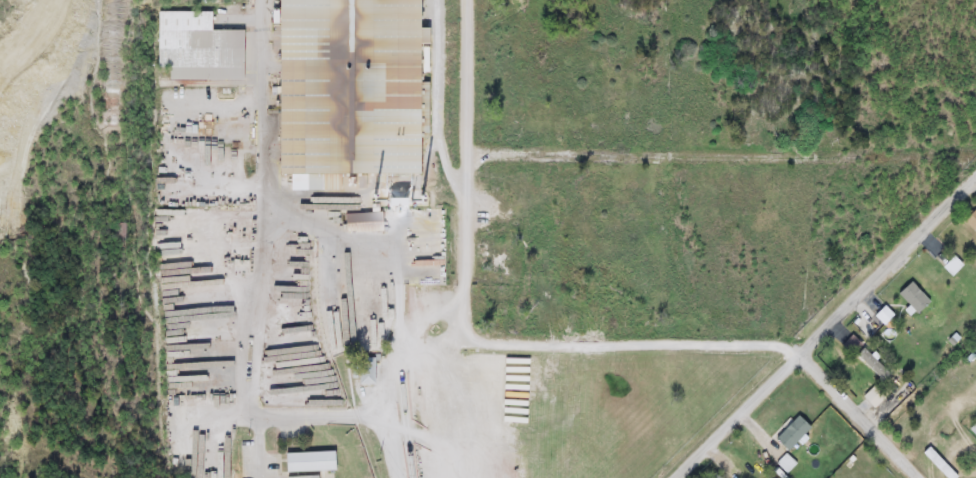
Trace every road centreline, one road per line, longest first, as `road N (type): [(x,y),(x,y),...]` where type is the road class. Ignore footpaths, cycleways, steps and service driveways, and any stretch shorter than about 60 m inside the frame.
road 1 (residential): [(394,415),(266,417),(246,406),(268,210),(262,0)]
road 2 (residential): [(464,0),(463,271),(454,293),(393,361),(401,477)]
road 3 (residential): [(674,477),(975,175)]
road 4 (residential): [(798,353),(733,340),(406,341)]
road 5 (residential): [(918,477),(798,353)]

